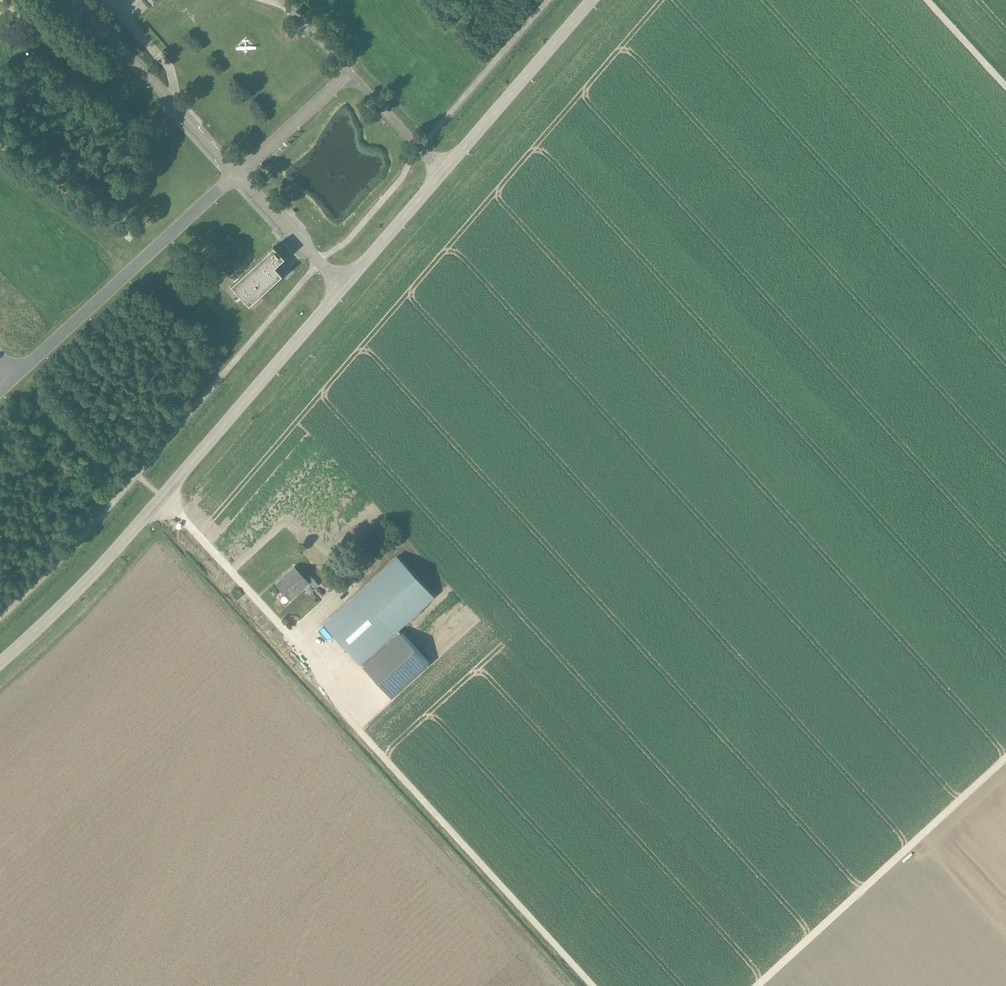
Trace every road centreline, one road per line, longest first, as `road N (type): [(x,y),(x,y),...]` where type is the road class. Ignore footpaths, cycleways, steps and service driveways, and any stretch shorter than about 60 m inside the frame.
road 1 (tertiary): [(0,663),(94,574),(344,288)]
road 2 (tertiary): [(344,288),(594,0)]
road 3 (unclassified): [(16,376),(238,177)]
road 4 (unclassified): [(280,0),(339,63),(341,80),(238,177)]
road 5 (unclassified): [(238,177),(77,0)]
road 6 (unclassified): [(344,288),(238,177)]
road 7 (unclassified): [(0,163),(107,242)]
road 8 (track): [(1005,88),(924,0)]

